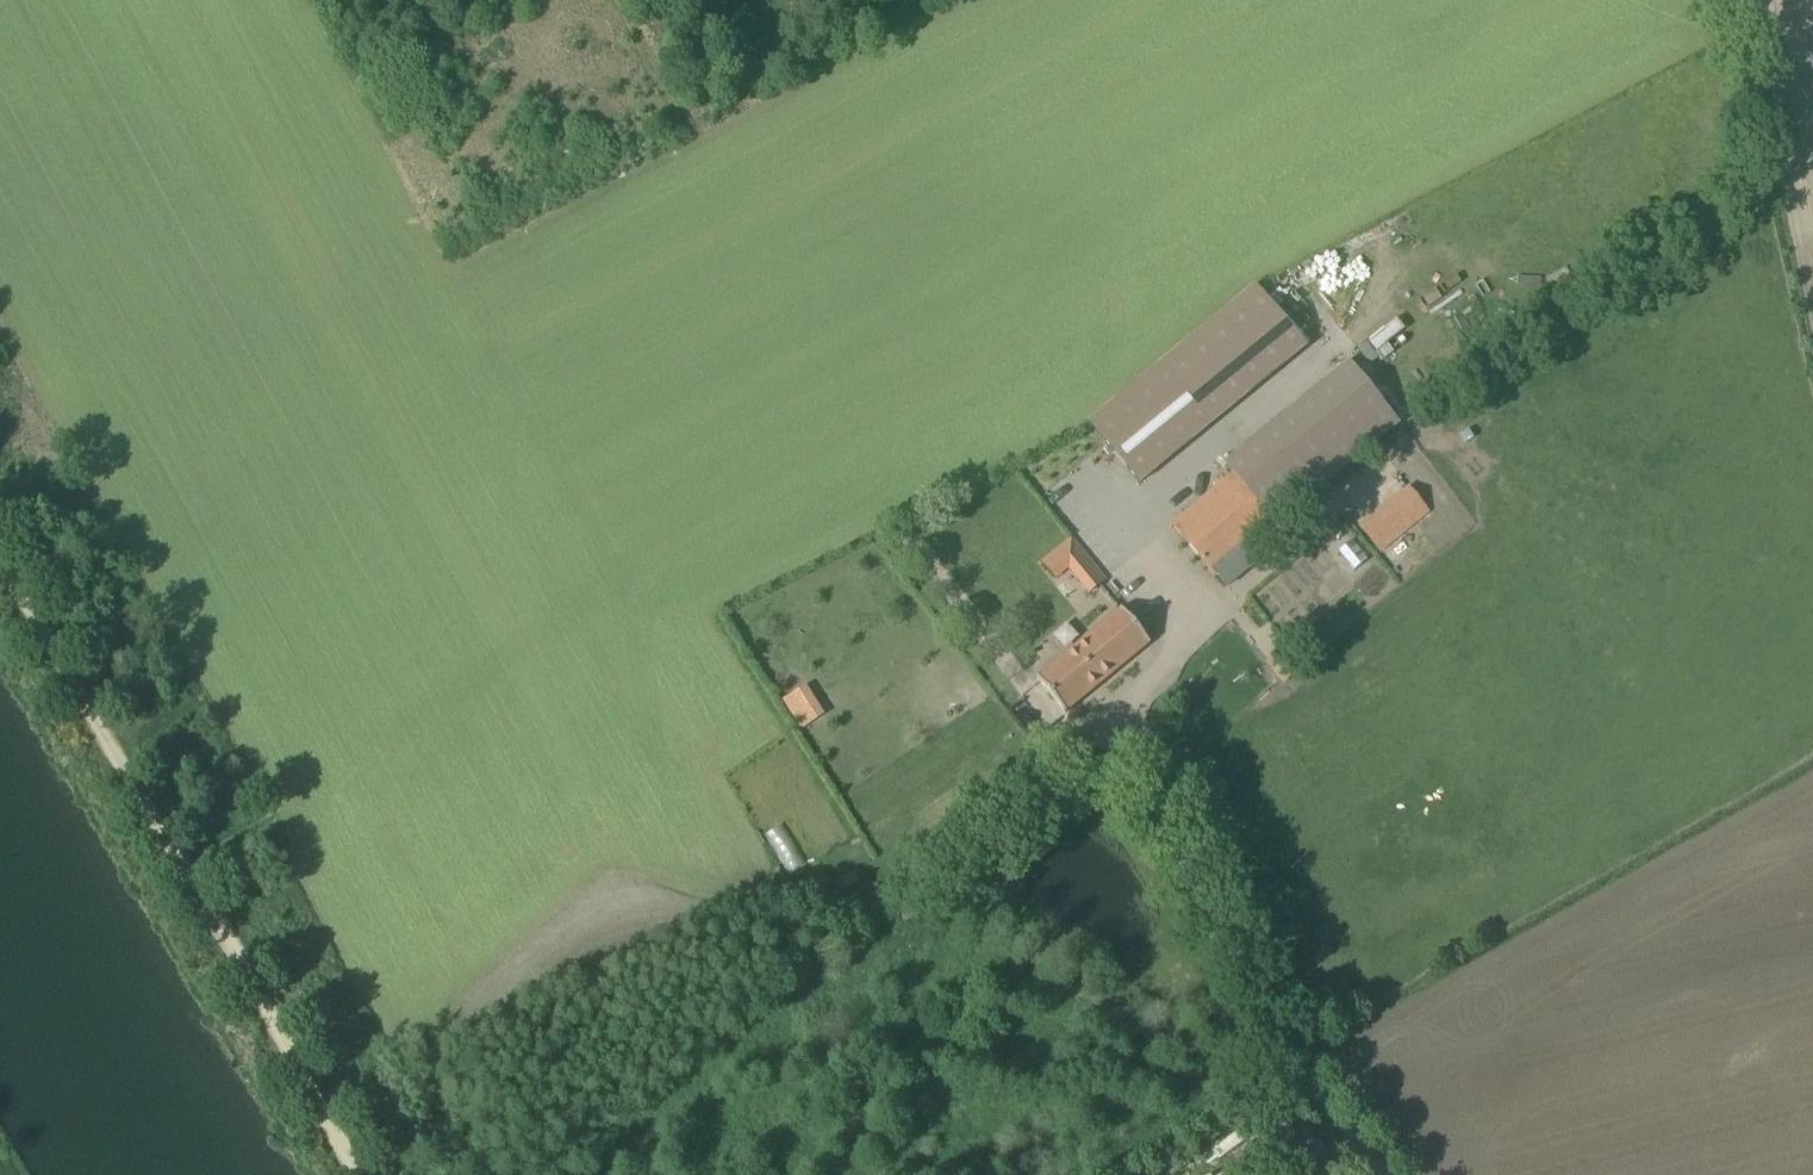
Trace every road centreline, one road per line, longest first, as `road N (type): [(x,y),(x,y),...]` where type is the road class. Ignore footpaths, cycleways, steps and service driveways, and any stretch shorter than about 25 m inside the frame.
road 1 (track): [(361,1174),(0,569)]
road 2 (unclassified): [(1405,1174),(1394,1154),(1301,1064),(1261,1011),(1130,752)]

